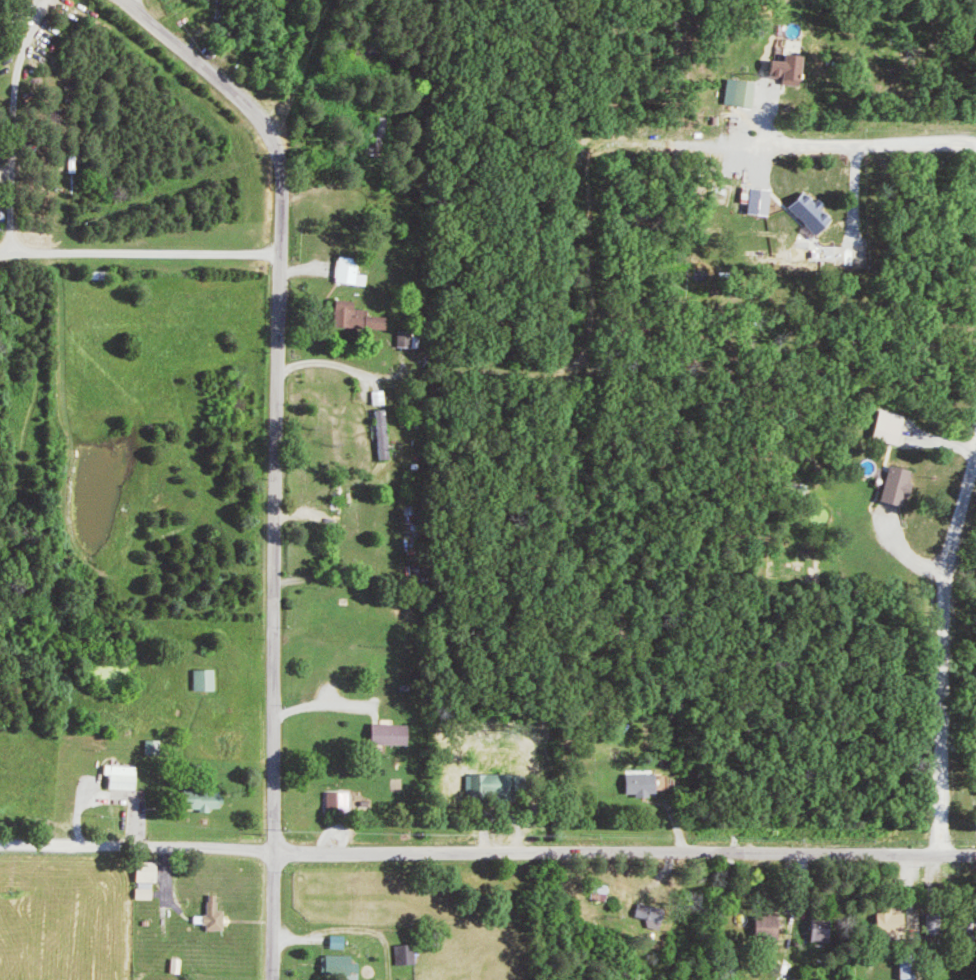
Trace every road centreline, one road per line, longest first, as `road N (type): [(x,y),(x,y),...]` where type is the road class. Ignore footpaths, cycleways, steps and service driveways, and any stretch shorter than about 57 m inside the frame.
road 1 (residential): [(270,979),(278,152),(246,108),(123,0)]
road 2 (residential): [(975,850),(274,852)]
road 3 (residential): [(975,457),(949,548),(937,627),(937,850)]
road 4 (residential): [(274,852),(0,844)]
road 5 (residential): [(975,146),(797,145),(772,134),(767,75)]

